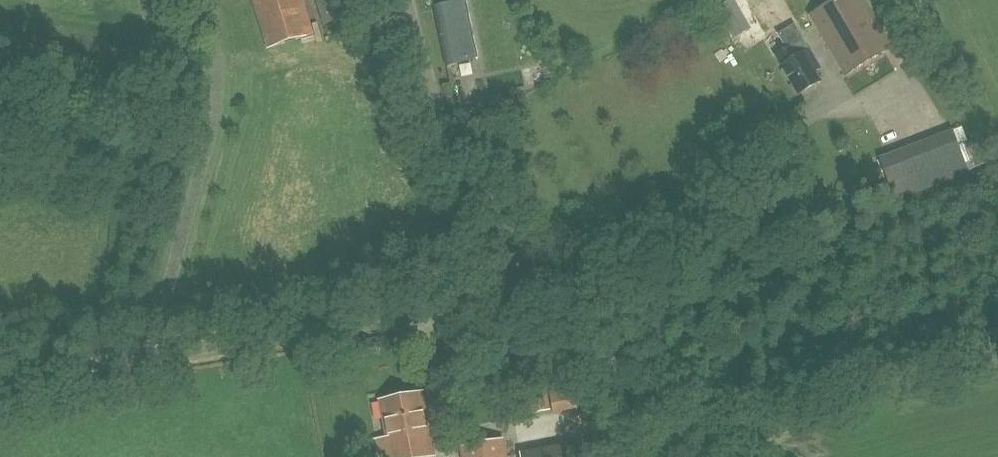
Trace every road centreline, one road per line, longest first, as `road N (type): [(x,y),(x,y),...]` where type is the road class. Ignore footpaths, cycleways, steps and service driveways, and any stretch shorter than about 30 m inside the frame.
road 1 (unclassified): [(543,284),(0,380)]
road 2 (unclassified): [(543,284),(429,99),(401,0)]
road 3 (unclassified): [(696,456),(610,370),(543,284)]

